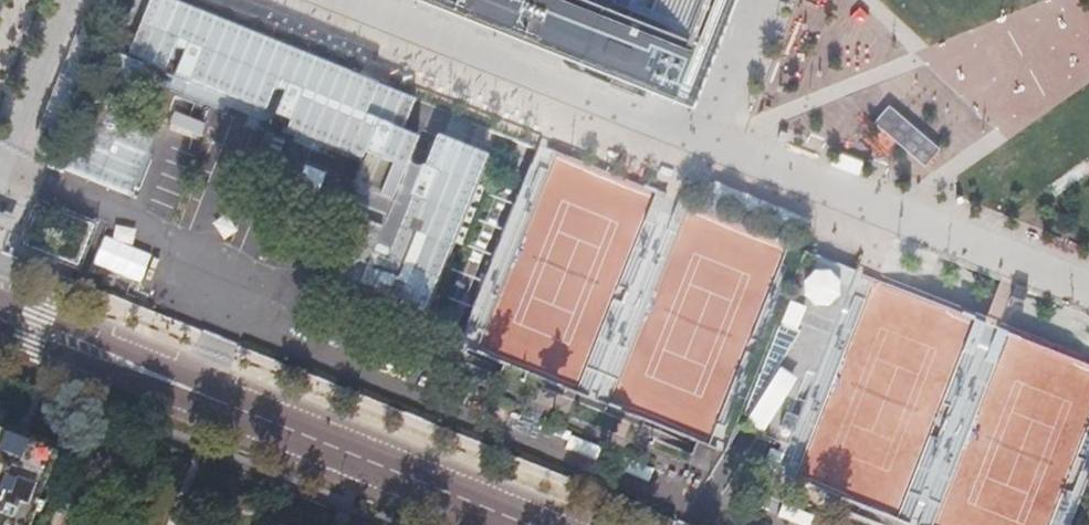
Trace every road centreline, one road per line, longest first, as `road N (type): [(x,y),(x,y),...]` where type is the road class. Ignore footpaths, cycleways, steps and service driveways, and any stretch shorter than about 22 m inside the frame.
road 1 (tertiary): [(0,316),(520,524)]

